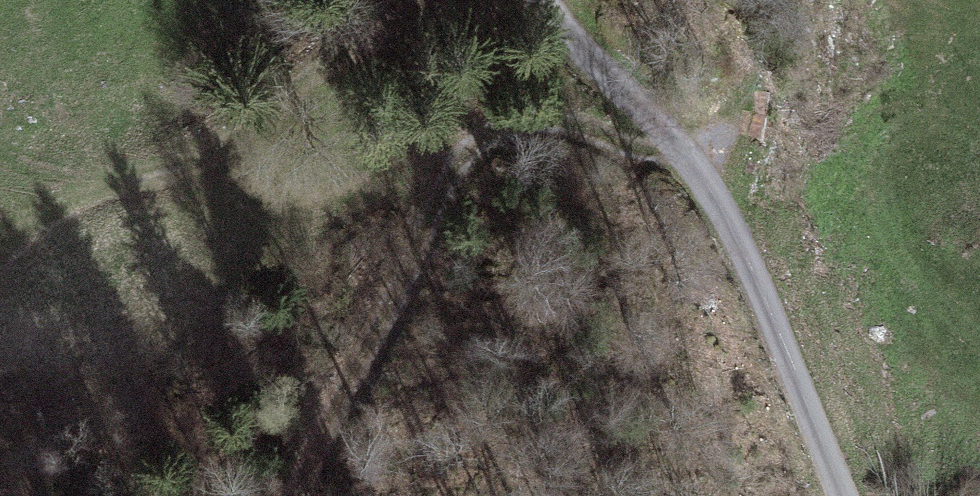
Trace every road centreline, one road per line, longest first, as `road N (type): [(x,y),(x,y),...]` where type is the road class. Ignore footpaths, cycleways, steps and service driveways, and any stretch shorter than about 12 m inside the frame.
road 1 (track): [(294,495),(329,407),(454,170),(498,129),(596,127),(681,149)]
road 2 (unclassified): [(849,495),(717,201),(681,149),(543,0)]
road 3 (track): [(0,256),(80,204),(226,148),(378,0)]

